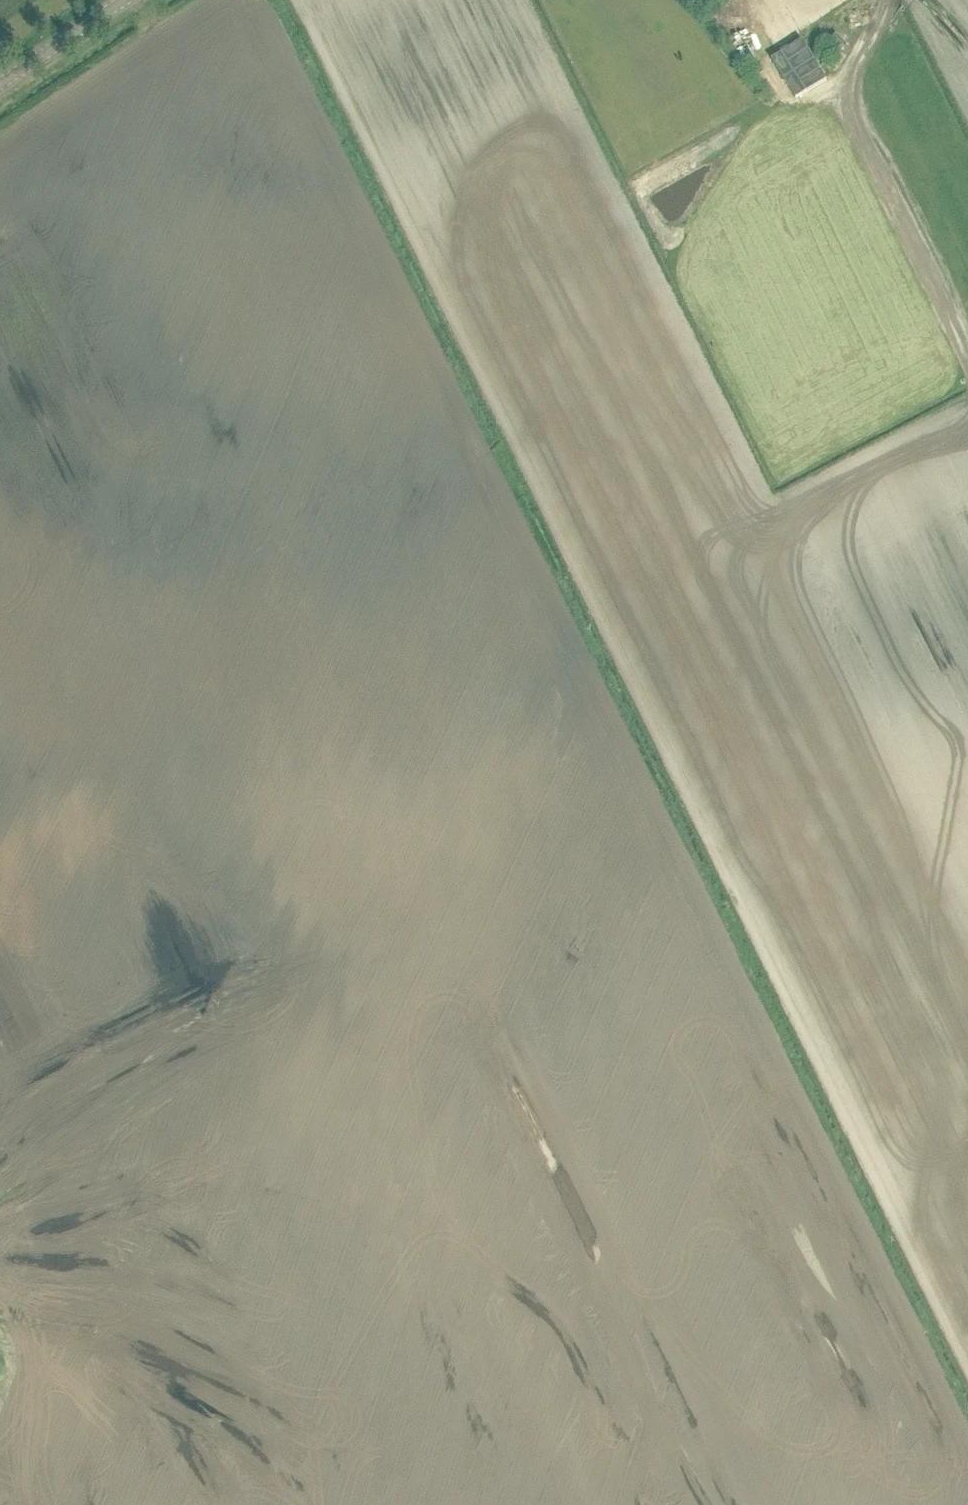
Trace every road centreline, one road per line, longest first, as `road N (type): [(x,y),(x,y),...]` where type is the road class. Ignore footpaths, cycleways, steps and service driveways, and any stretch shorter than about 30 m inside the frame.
road 1 (track): [(791,0),(967,366)]
road 2 (tertiary): [(0,92),(137,0)]

